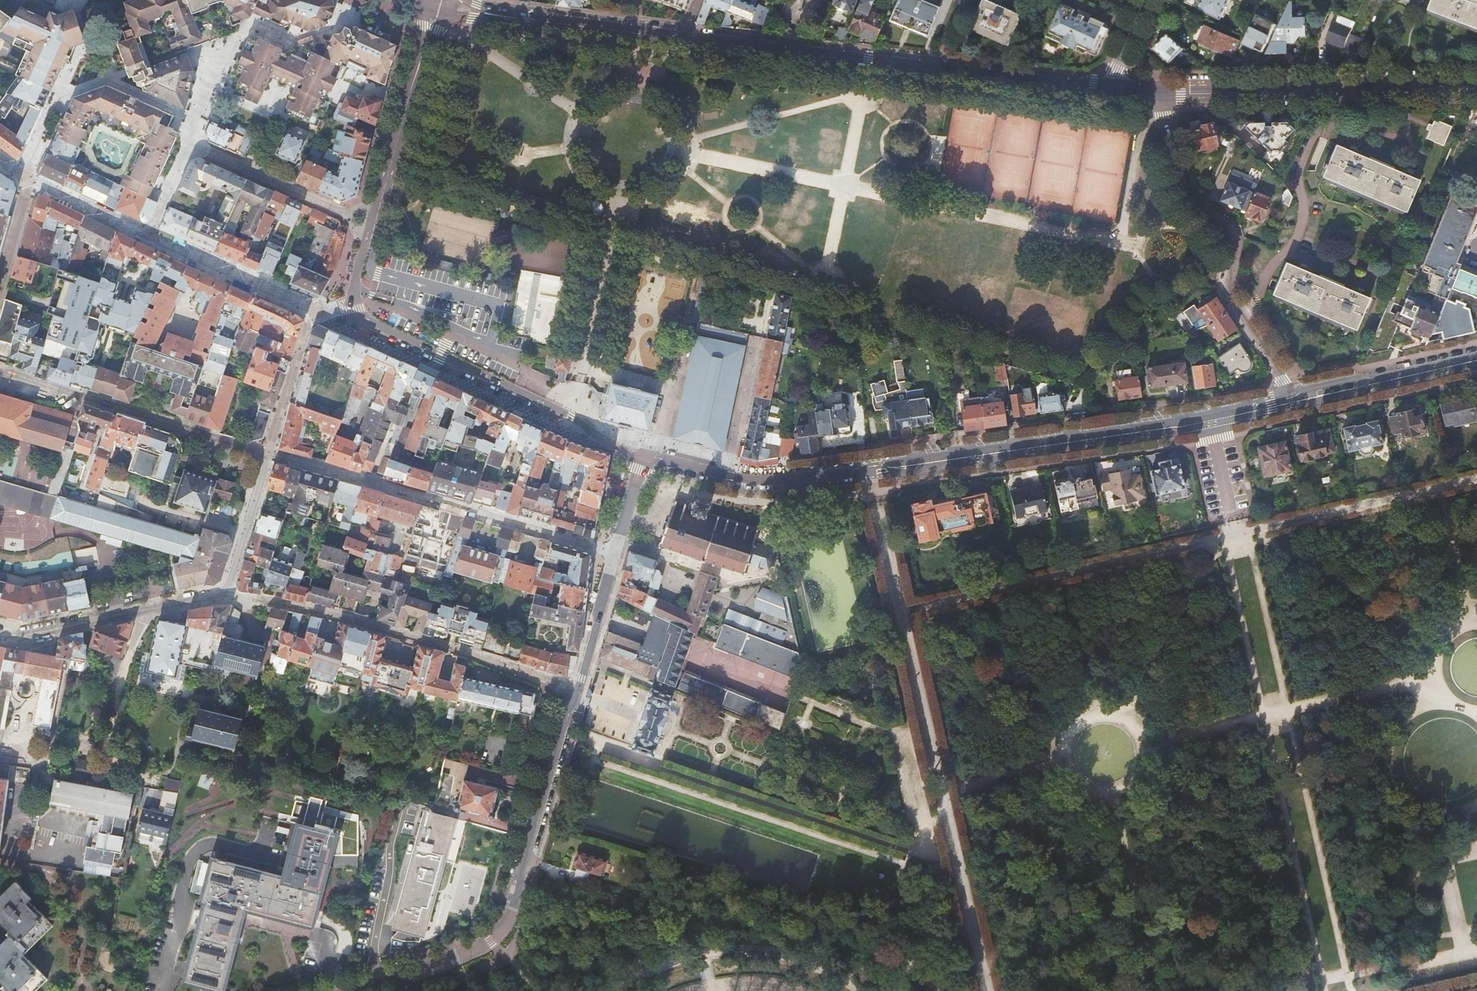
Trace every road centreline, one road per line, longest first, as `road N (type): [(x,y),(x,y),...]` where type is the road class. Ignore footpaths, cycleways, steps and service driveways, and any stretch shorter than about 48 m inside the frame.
road 1 (track): [(1322,984),(1225,536),(1123,714)]
road 2 (tertiary): [(429,6),(367,220),(356,309),(571,415),(643,461)]
road 3 (tertiary): [(722,477),(791,482),(1294,405)]
road 4 (secondary): [(1111,84),(546,22)]
road 5 (track): [(1351,978),(1247,532)]
road 6 (track): [(576,699),(596,705),(584,746),(901,852)]
road 7 (residential): [(224,595),(337,616),(547,681),(576,699)]
road 8 (residential): [(620,551),(267,452)]
road 9 (residential): [(1294,405),(1227,297),(1228,230),(1188,196),(1161,130),(1160,90)]
road 10 (track): [(945,790),(864,473)]
road 11 (secondary): [(1476,87),(1160,90)]
road 12 (track): [(840,186),(1142,250)]
road 13 (track): [(1436,677),(1147,746)]
road 14 (track): [(619,191),(577,169),(565,147),(570,118),(589,92),(626,83),(657,93),(691,132),(687,154)]
road 15 (residential): [(267,452),(0,377)]
road 16 (track): [(1476,478),(1247,532)]
road 17 (residential): [(0,637),(21,640),(224,595)]
road 18 (residential): [(516,915),(576,699)]
road 19 (track): [(1095,710),(1123,714),(1143,733),(1141,778),(1126,793),(1098,799),(1071,785),(1059,762)]
road 20 (track): [(899,611),(1068,727)]
road 21 (track): [(1141,778),(1304,897)]
road 22 (track): [(1081,793),(983,969)]
road 23 (track): [(1159,990),(1116,797)]
road 24 (residential): [(516,915),(491,941),(345,990)]
road 25 (tertiary): [(1294,405),(1476,363)]
road 26 (track): [(571,415),(609,233)]
road 27 (track): [(1062,574),(1232,534)]
road 28 (track): [(841,977),(918,958),(965,878)]
road 29 (track): [(427,27),(474,47),(574,112)]
road 30 (track): [(899,611),(1062,574)]
road 31 (track): [(687,154),(840,186)]
road 32 (residential): [(576,699),(620,551)]
road 33 (residential): [(224,595),(267,452)]
road 34 (unclassified): [(722,477),(754,340)]
road 35 (track): [(1062,574),(1095,710)]
road 36 (track): [(1322,984),(1459,956)]
road 37 (track): [(707,954),(784,955),(841,977)]
road 38 (track): [(1436,488),(1470,621)]
road 39 (track): [(840,186),(863,61)]

